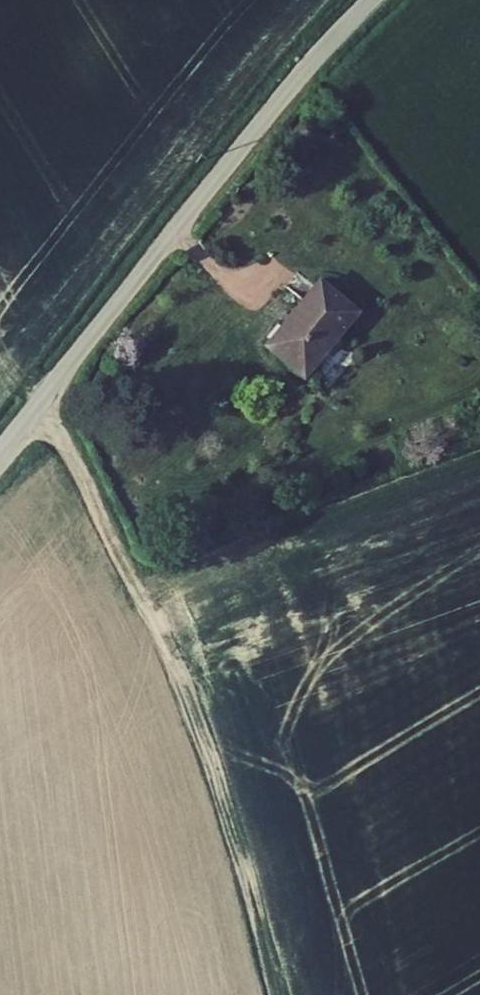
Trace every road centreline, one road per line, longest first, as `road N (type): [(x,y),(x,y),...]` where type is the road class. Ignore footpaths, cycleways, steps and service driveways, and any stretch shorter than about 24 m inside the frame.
road 1 (unclassified): [(0,452),(292,86),(371,0)]

